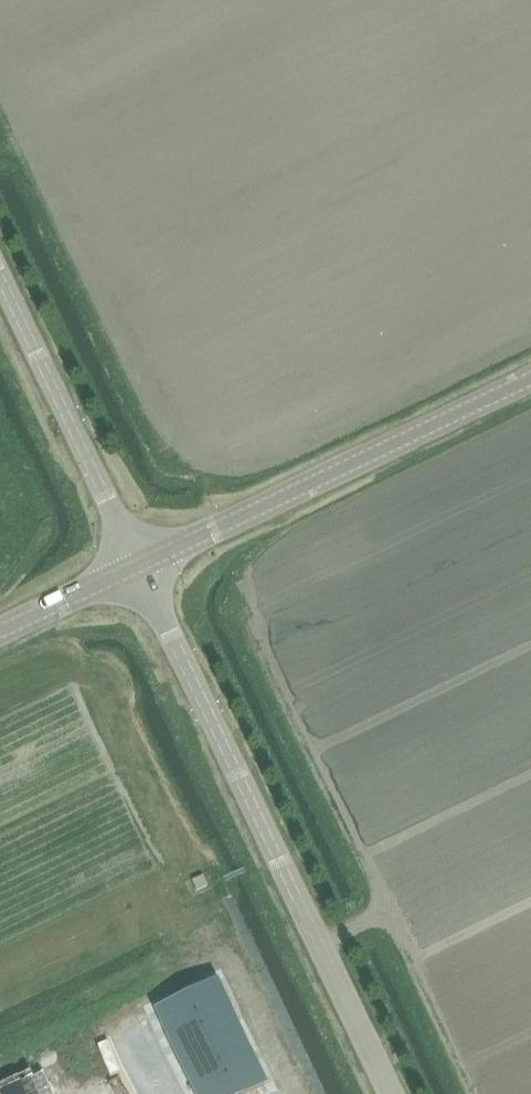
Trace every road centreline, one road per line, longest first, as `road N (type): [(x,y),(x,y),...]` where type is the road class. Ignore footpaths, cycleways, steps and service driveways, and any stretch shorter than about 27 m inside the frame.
road 1 (unclassified): [(390,1093),(136,567)]
road 2 (tertiary): [(136,567),(530,377)]
road 3 (unclassified): [(136,567),(0,277)]
road 4 (tertiary): [(0,632),(136,567)]

